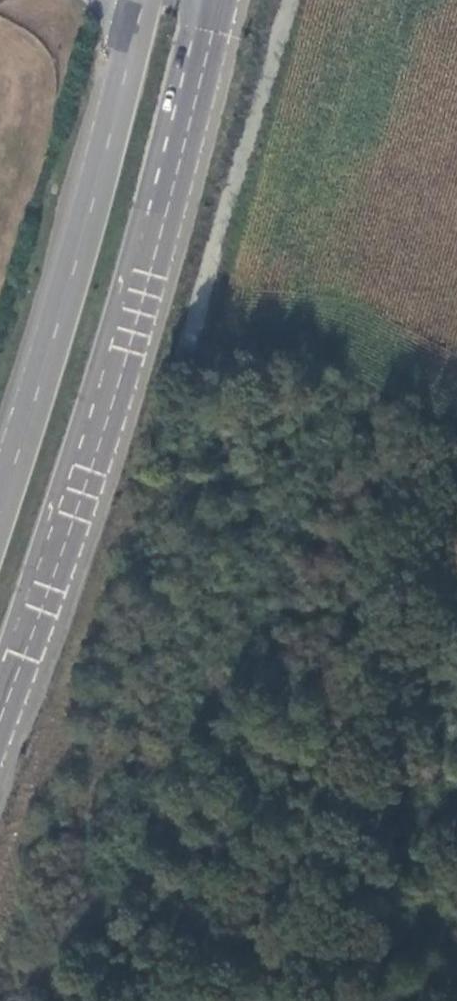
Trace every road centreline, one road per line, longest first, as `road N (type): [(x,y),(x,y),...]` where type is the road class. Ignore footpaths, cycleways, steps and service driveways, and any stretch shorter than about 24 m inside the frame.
road 1 (primary): [(0,720),(72,520),(219,0)]
road 2 (primary): [(142,0),(0,474)]

